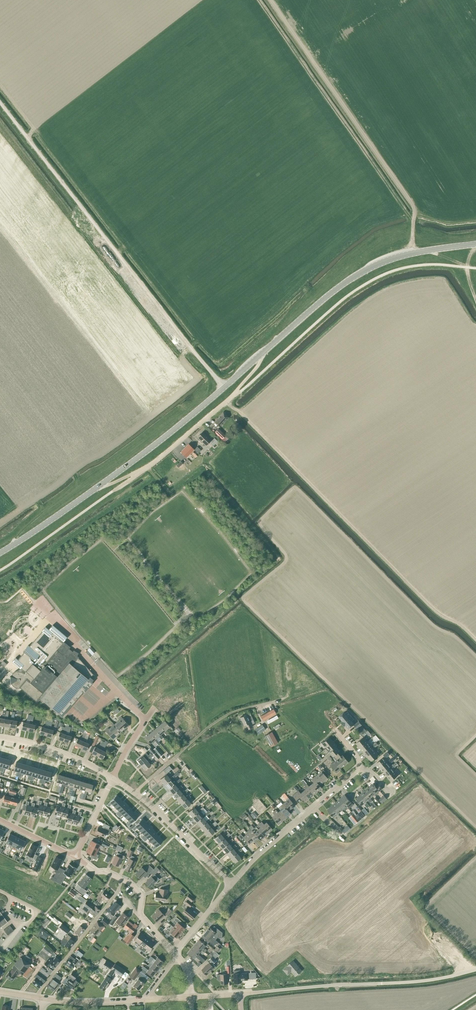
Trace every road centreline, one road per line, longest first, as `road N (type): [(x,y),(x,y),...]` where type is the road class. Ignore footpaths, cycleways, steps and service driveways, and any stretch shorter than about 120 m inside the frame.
road 1 (unclassified): [(224,389),(0,103)]
road 2 (primary): [(261,356),(370,269),(475,245)]
road 3 (unclassified): [(475,969),(240,994)]
road 4 (residential): [(231,885),(359,768)]
road 5 (unclassified): [(144,469),(232,396),(261,356)]
road 6 (primary): [(96,487),(224,389)]
road 7 (residential): [(231,885),(134,792)]
road 8 (residential): [(36,998),(116,893)]
road 9 (residential): [(145,721),(61,628)]
road 10 (residential): [(0,738),(62,753),(113,779)]

